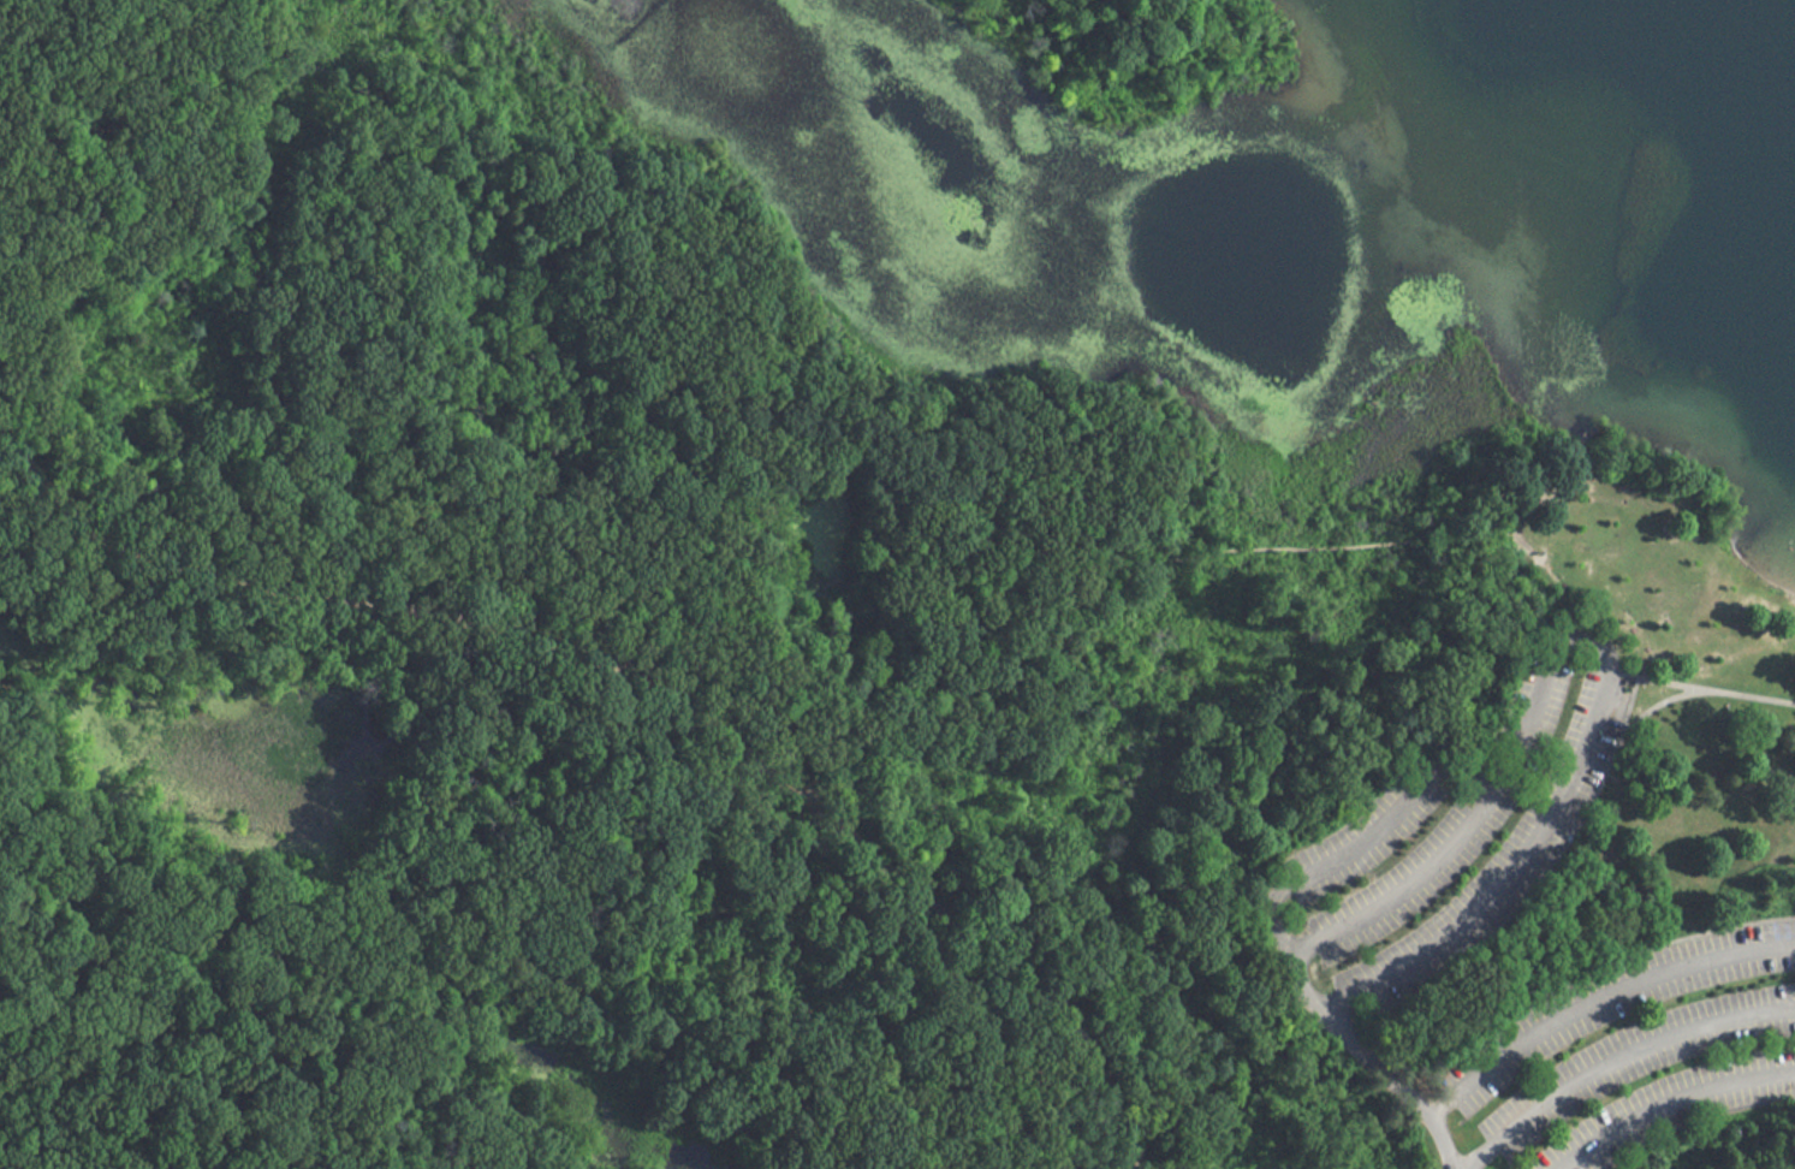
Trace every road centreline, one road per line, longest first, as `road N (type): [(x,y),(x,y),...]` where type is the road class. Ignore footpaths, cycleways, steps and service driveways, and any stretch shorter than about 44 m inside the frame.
road 1 (residential): [(628,667),(476,610),(89,523),(52,493),(0,430)]

